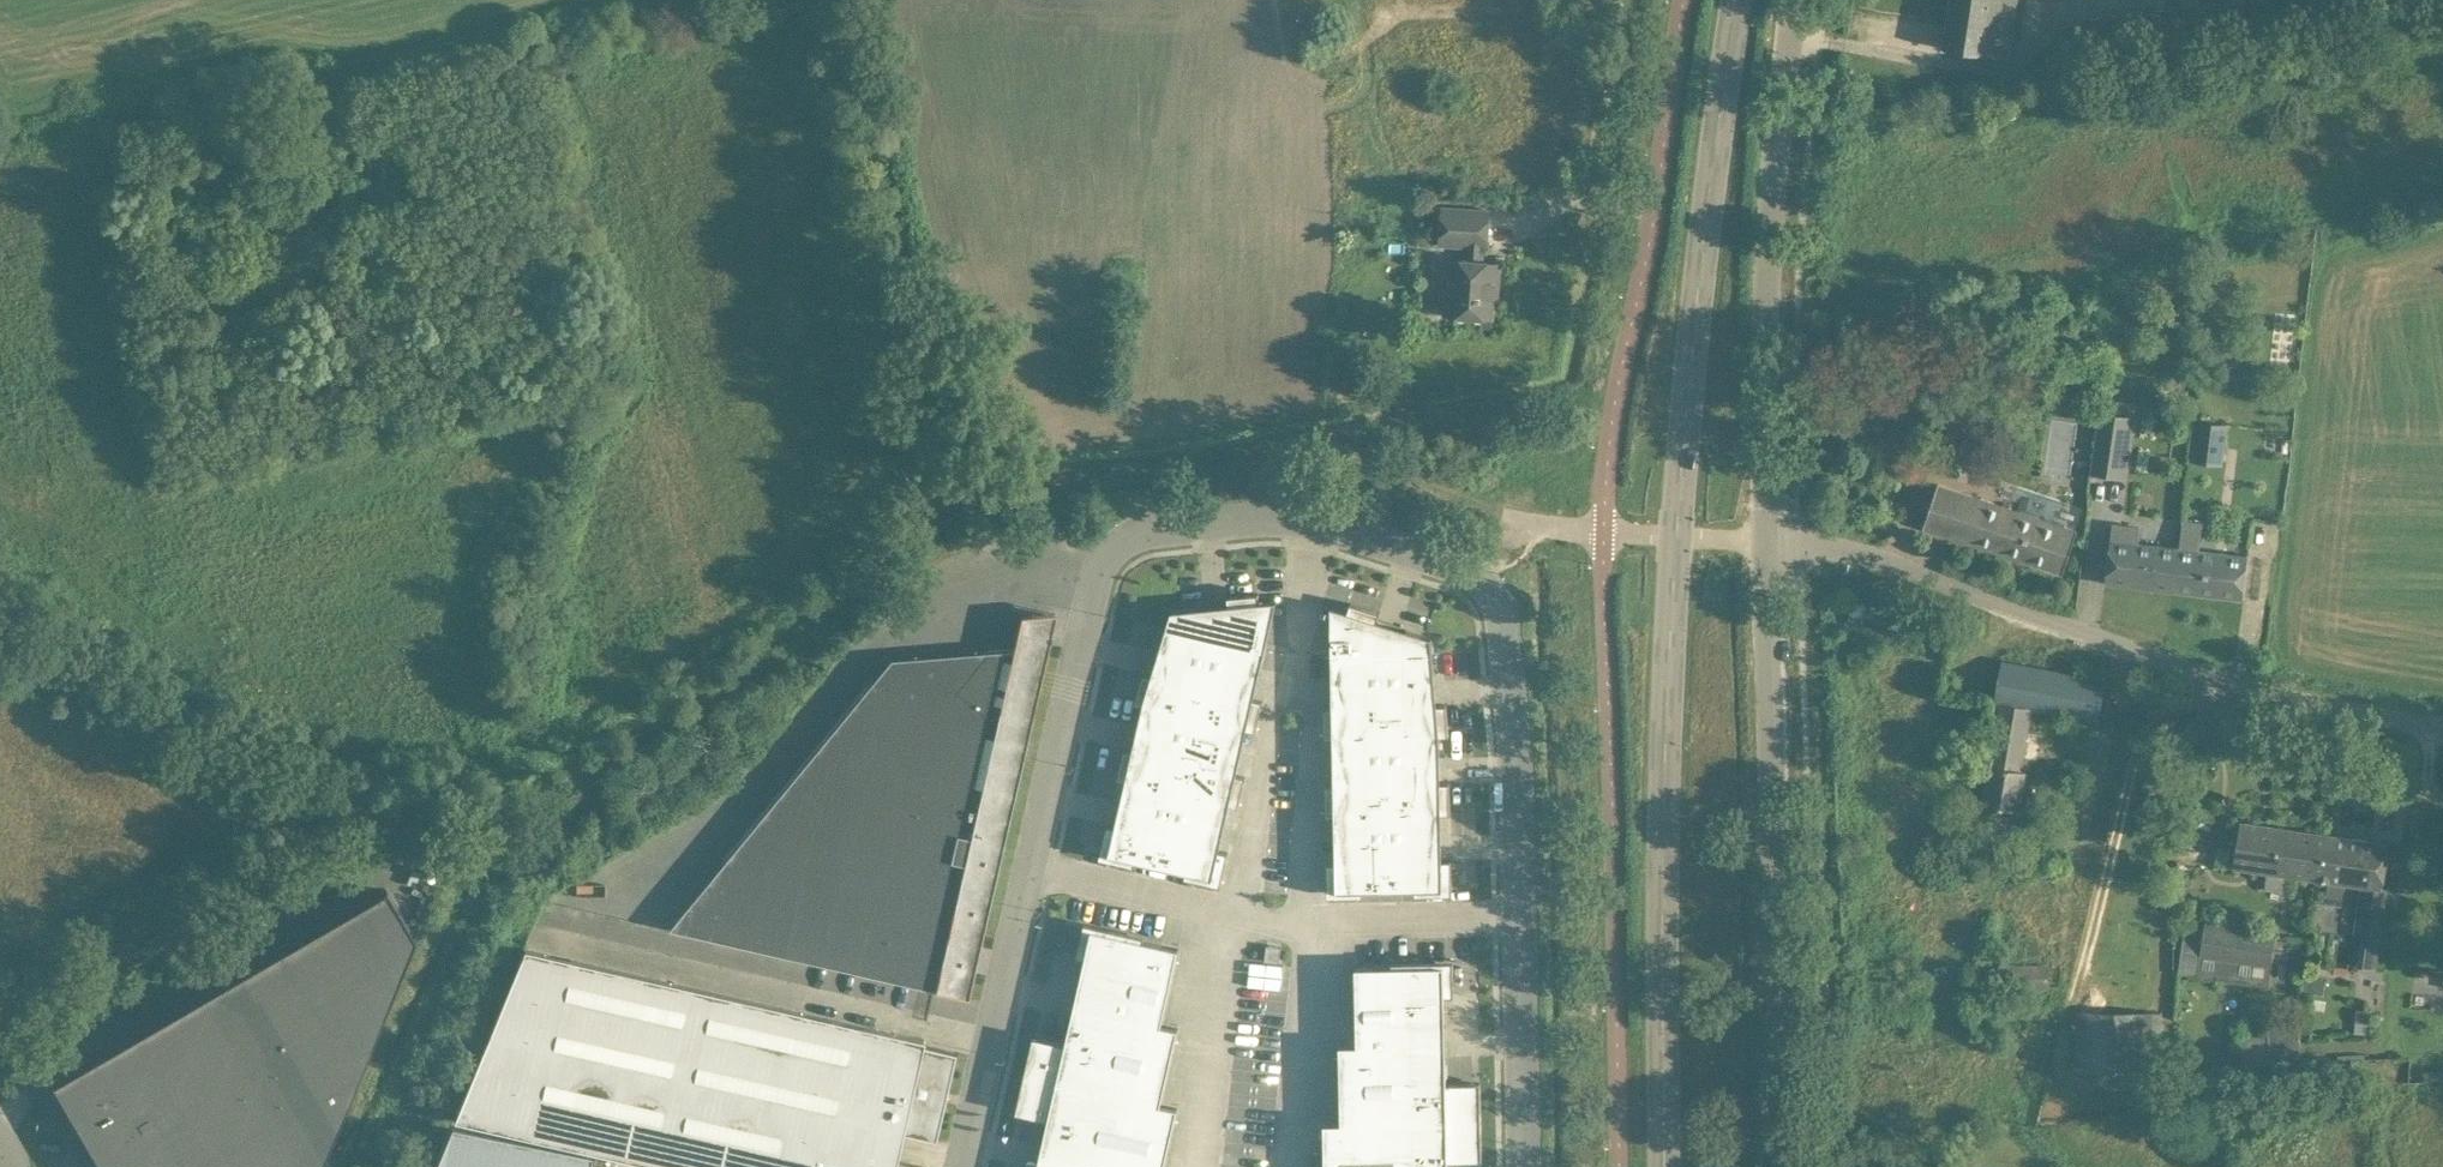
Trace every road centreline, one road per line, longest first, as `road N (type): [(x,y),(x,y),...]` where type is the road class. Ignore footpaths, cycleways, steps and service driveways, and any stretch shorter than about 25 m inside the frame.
road 1 (unclassified): [(960,1166),(1105,553),(1158,529),(1274,519),(1337,527),(1476,577)]
road 2 (unclassified): [(1764,538),(1835,544),(2167,669),(2301,707),(2442,732)]
road 3 (track): [(374,805),(460,810),(548,794),(795,627),(976,482)]
road 4 (track): [(976,482),(1314,436),(1530,523),(1599,528)]
road 5 (secondary): [(1676,536),(1662,840),(1666,1166)]
road 6 (unclassified): [(1787,1166),(1764,538)]
road 7 (unclassified): [(1524,1166),(1512,710),(1494,600),(1476,577)]
road 8 (unclassified): [(1764,538),(1759,214),(1787,0)]
road 9 (secondary): [(1735,0),(1704,215),(1676,536)]
road 10 (unclassified): [(1599,528),(1685,0)]
road 11 (track): [(843,0),(912,328),(976,482)]
road 12 (track): [(2394,1166),(2391,1008),(2430,731)]
road 13 (track): [(0,1028),(374,805)]

